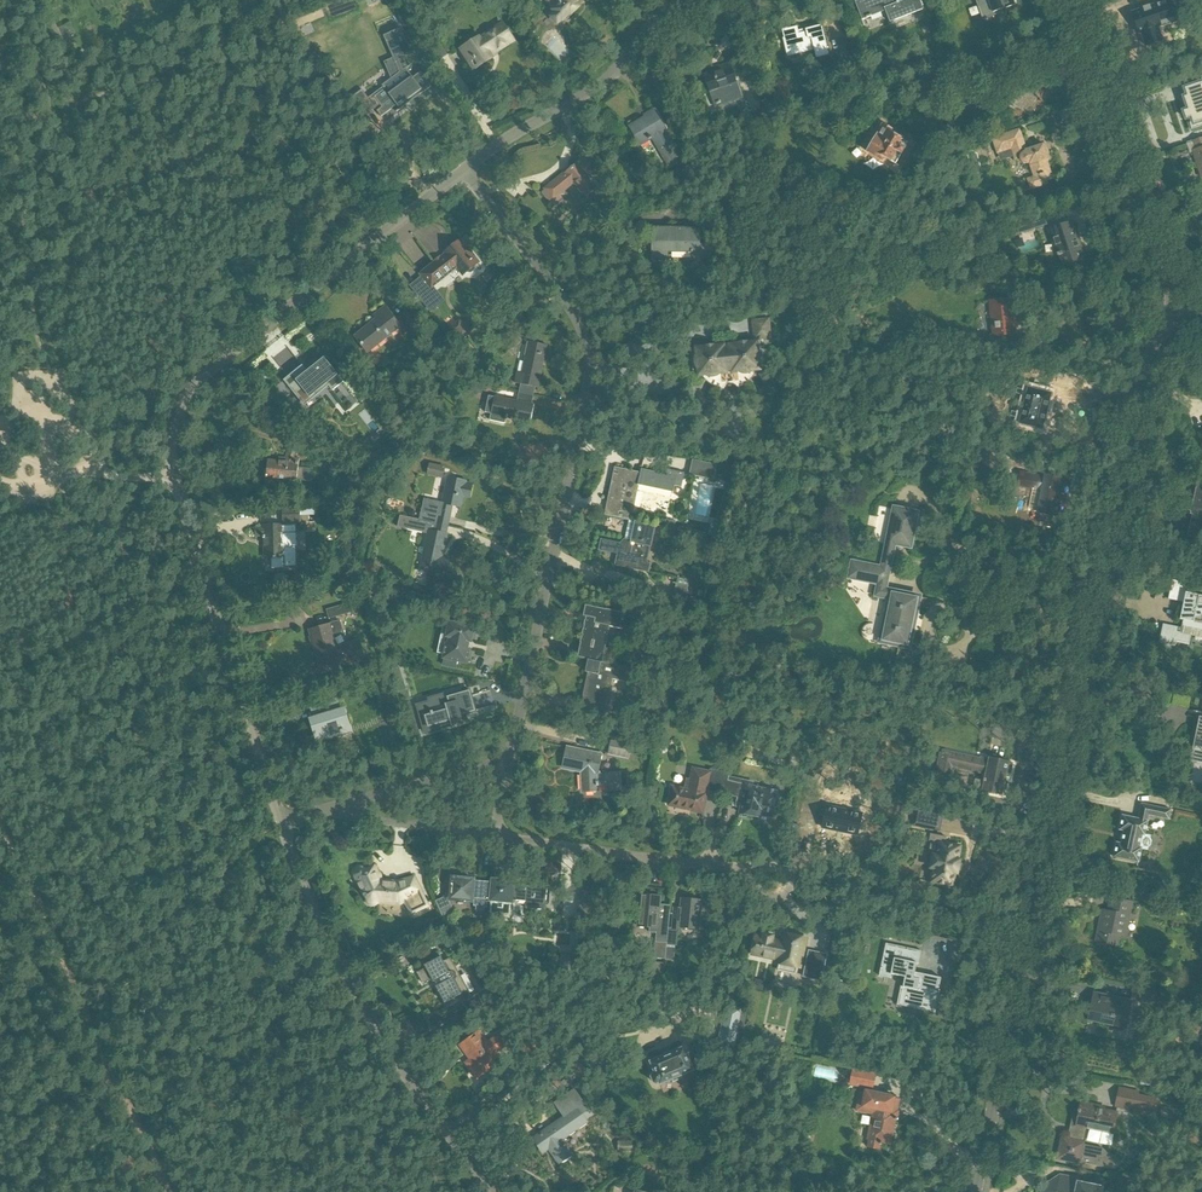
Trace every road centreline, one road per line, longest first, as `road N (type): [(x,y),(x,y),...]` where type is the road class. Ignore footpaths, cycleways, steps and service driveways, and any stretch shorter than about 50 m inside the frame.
road 1 (tertiary): [(973,1191),(1157,316)]
road 2 (unclassified): [(281,818),(176,479),(171,432),(195,384),(463,171)]
road 3 (residential): [(511,755),(587,360),(554,288),(463,171)]
road 4 (unclassified): [(493,1191),(360,1005),(281,818)]
road 5 (tertiary): [(1157,316),(1150,240),(1072,0)]
road 6 (track): [(159,1191),(31,898)]
road 7 (unclassified): [(463,171),(593,90),(686,0)]
road 8 (residential): [(730,867),(495,835)]
road 9 (residential): [(323,810),(511,755)]
road 10 (residential): [(495,835),(323,810)]
road 11 (residential): [(730,867),(782,868),(790,890),(772,900),(740,875)]

